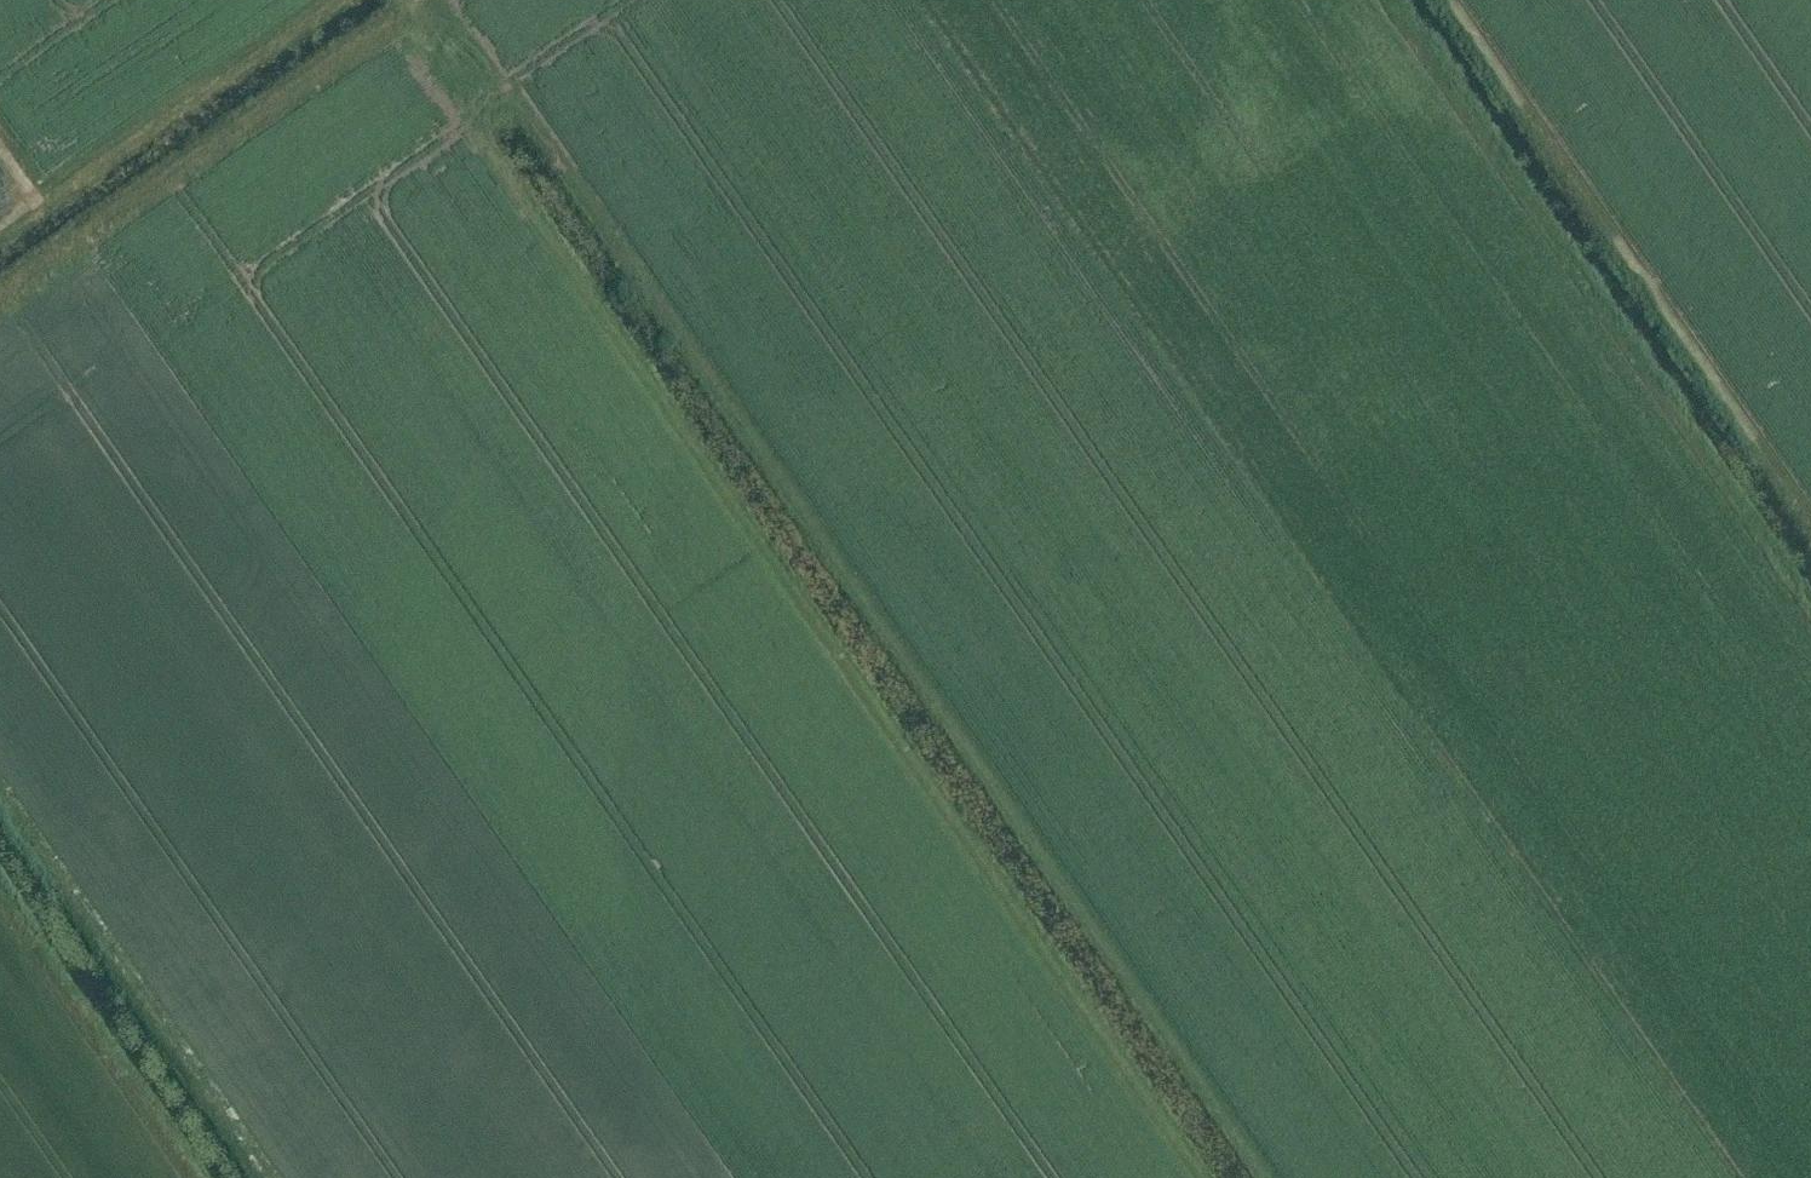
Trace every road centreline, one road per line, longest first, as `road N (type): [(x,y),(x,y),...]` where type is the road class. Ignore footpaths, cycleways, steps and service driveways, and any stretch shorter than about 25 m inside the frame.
road 1 (track): [(330,0),(0,231)]

